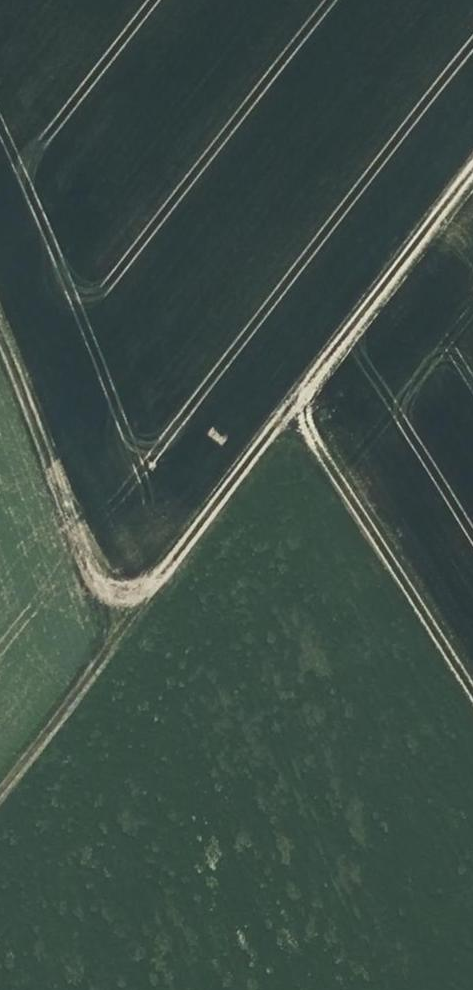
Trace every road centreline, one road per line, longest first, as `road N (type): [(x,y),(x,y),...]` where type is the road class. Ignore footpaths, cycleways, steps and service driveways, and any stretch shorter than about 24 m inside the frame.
road 1 (track): [(472,183),(0,768)]
road 2 (track): [(117,626),(0,346)]

